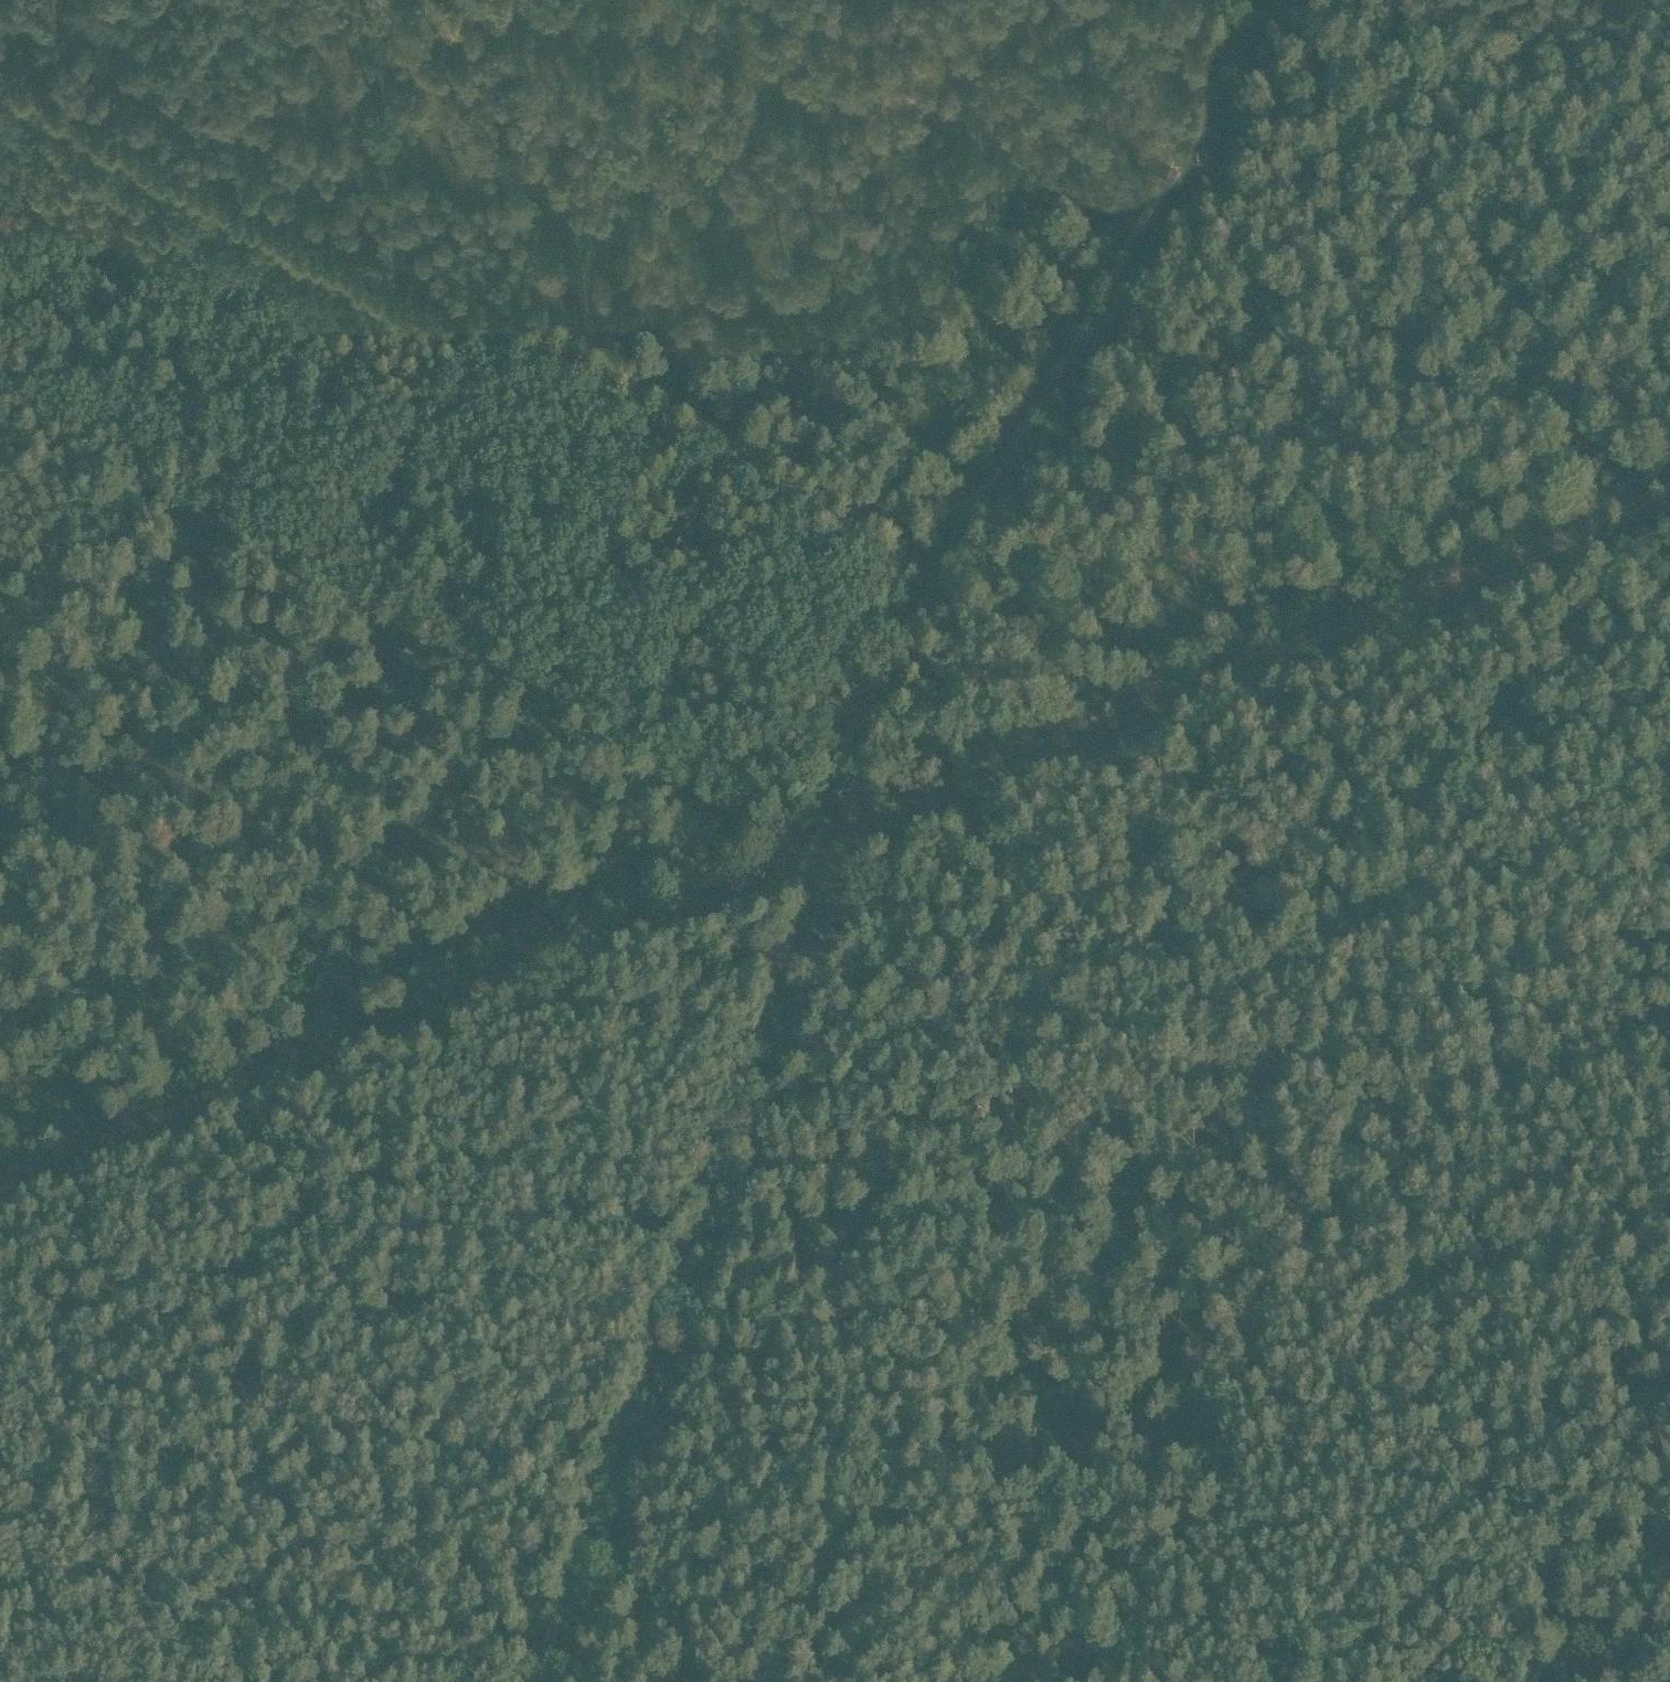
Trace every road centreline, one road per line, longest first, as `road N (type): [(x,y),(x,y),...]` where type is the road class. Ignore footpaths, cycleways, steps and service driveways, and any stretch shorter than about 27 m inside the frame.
road 1 (track): [(0,53),(937,581)]
road 2 (track): [(1669,538),(822,887)]
road 3 (track): [(822,887),(773,923),(0,1234)]
road 4 (track): [(822,887),(544,1681)]
road 5 (track): [(1275,0),(937,581)]
road 6 (track): [(937,581),(850,743),(824,811),(810,863),(822,887)]

